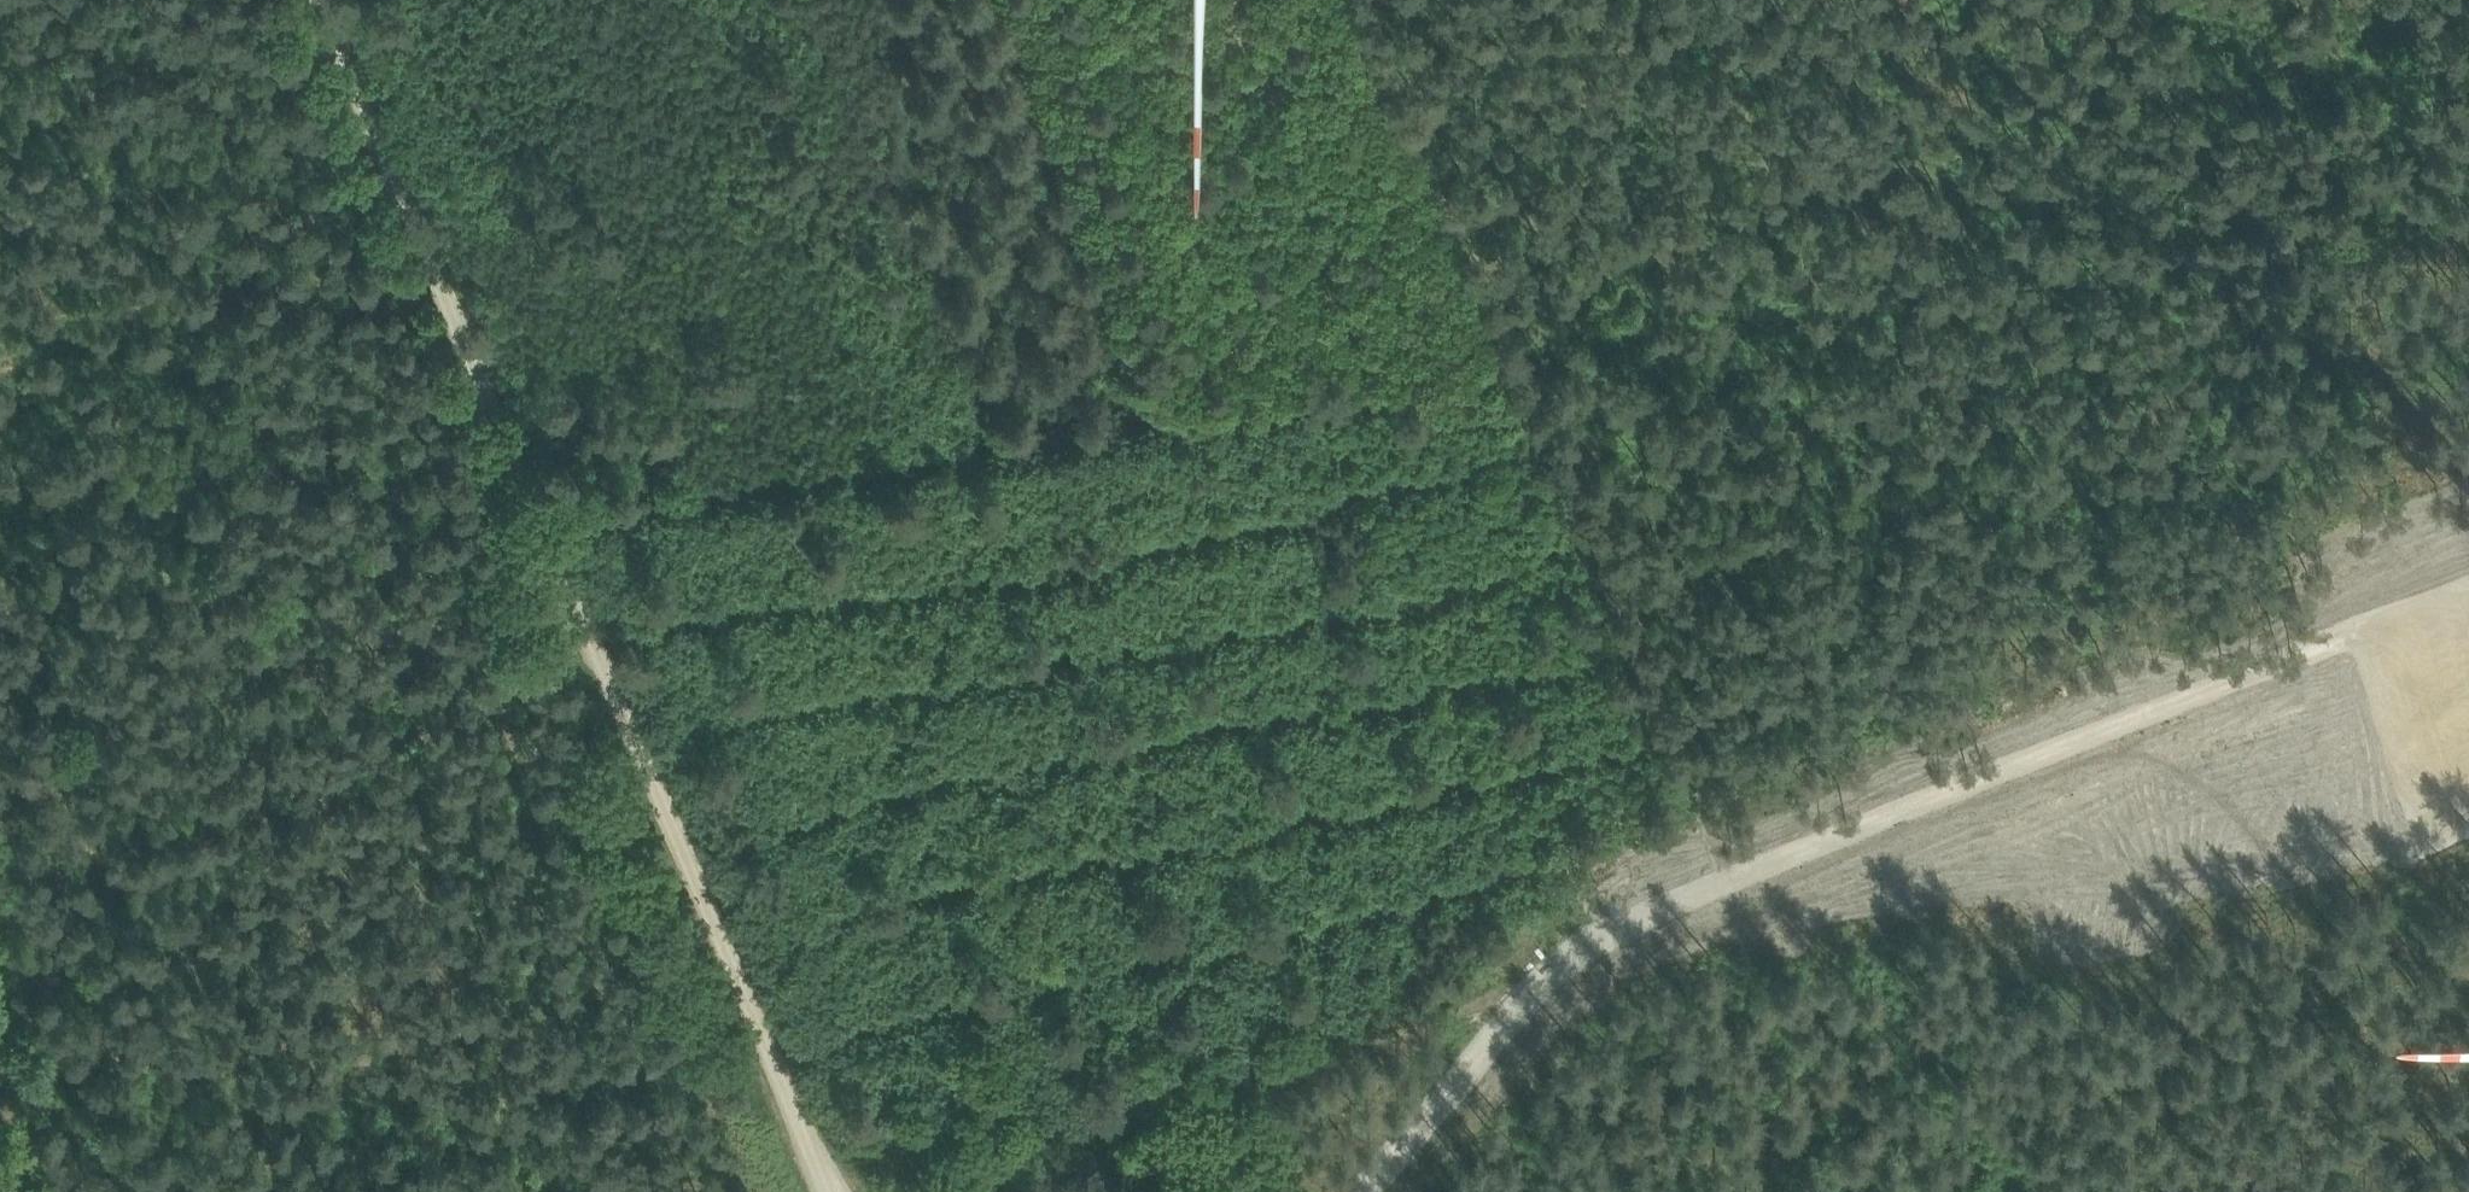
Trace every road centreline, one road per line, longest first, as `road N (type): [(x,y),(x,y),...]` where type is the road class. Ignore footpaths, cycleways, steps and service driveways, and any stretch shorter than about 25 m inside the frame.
road 1 (track): [(316,0),(832,1191)]
road 2 (track): [(1360,1191),(1592,930),(1882,800),(2468,601)]
road 3 (track): [(984,339),(753,388),(493,406)]

